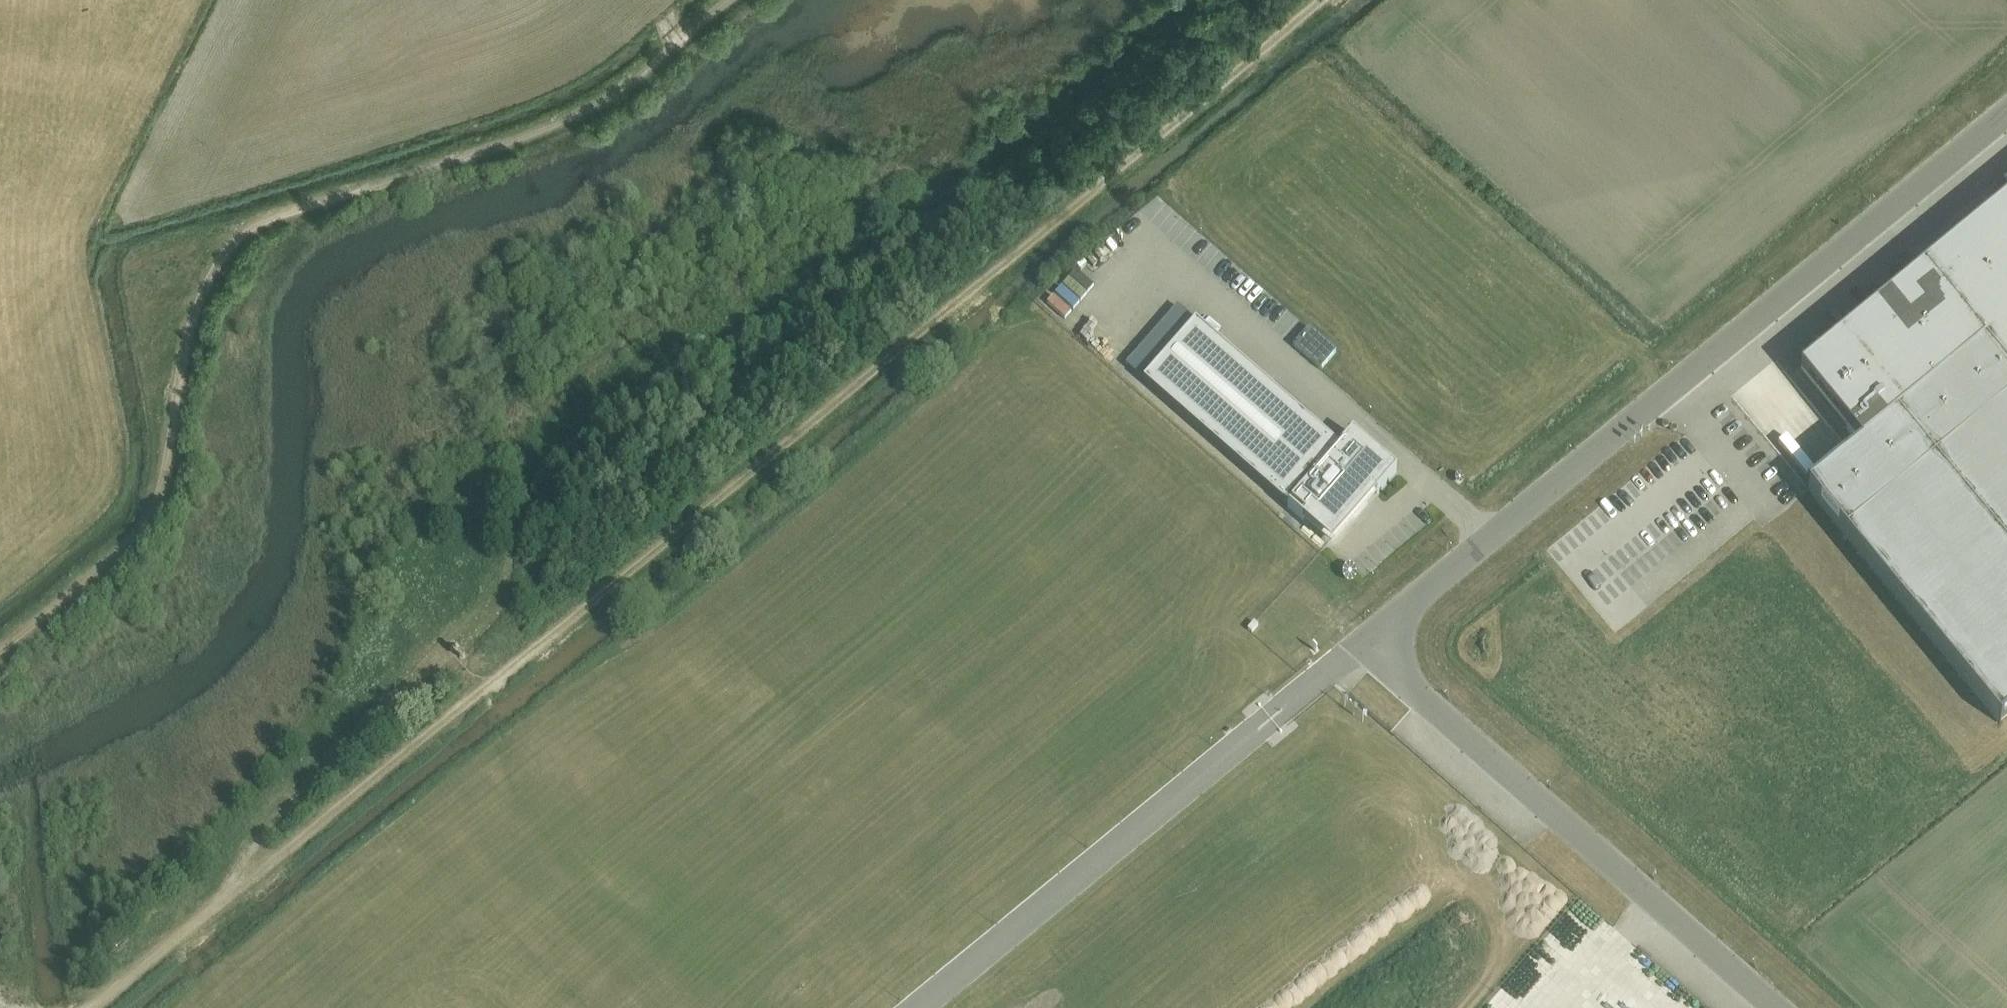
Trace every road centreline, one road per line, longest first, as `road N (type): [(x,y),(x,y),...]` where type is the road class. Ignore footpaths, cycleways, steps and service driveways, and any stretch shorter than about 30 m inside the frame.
road 1 (unclassified): [(2006,116),(1362,647),(1776,1007)]

